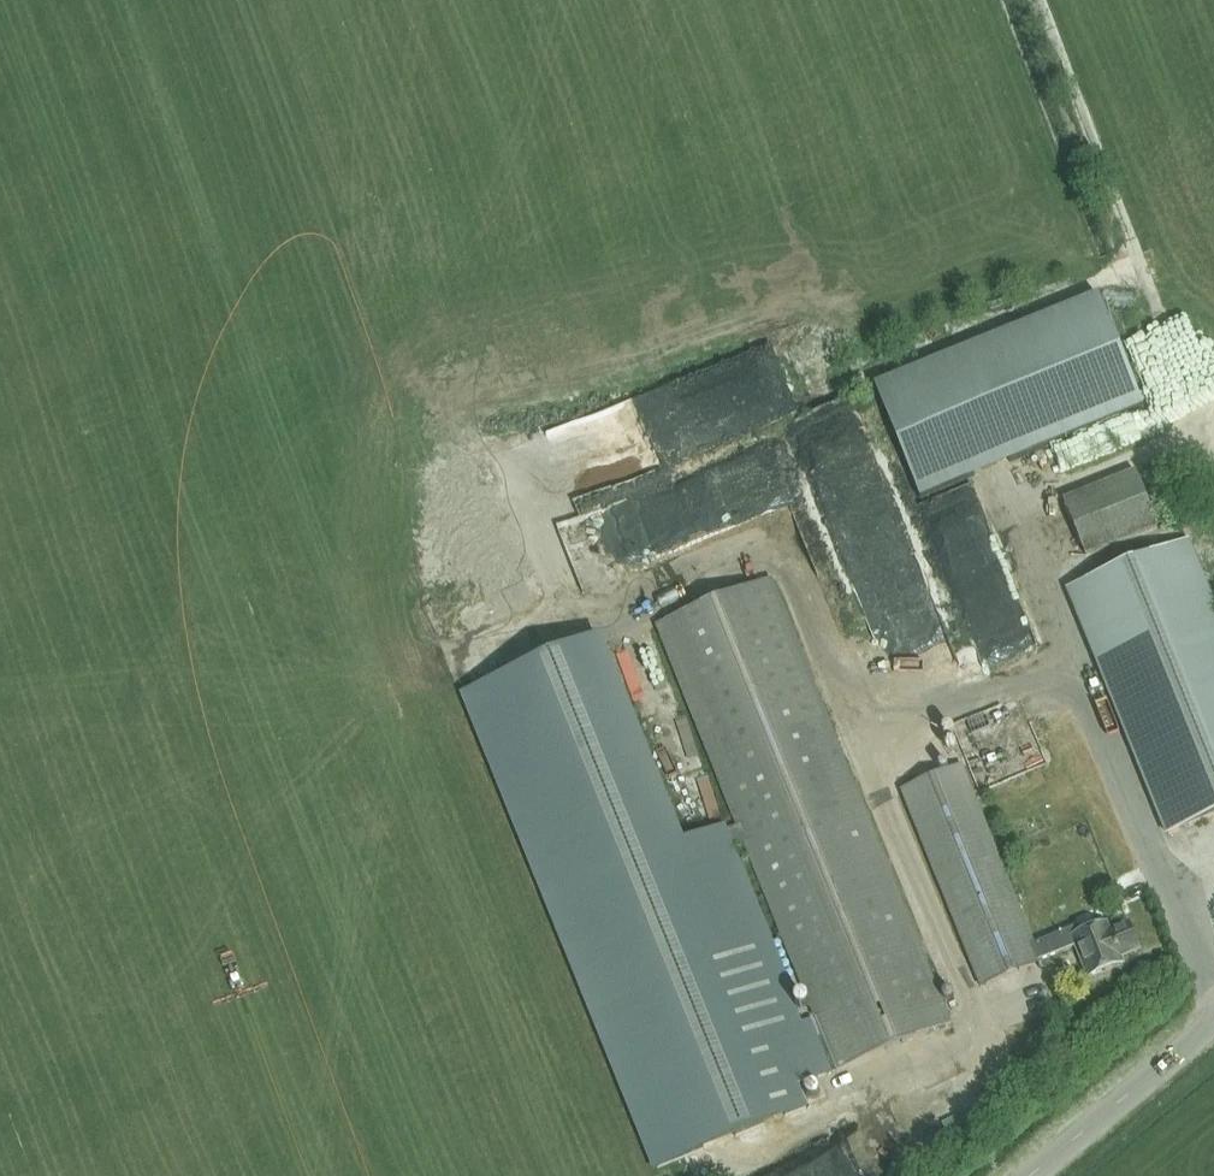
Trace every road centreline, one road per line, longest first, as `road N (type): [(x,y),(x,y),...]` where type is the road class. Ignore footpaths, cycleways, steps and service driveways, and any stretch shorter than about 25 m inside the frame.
road 1 (tertiary): [(1031,1175),(1213,1025)]

